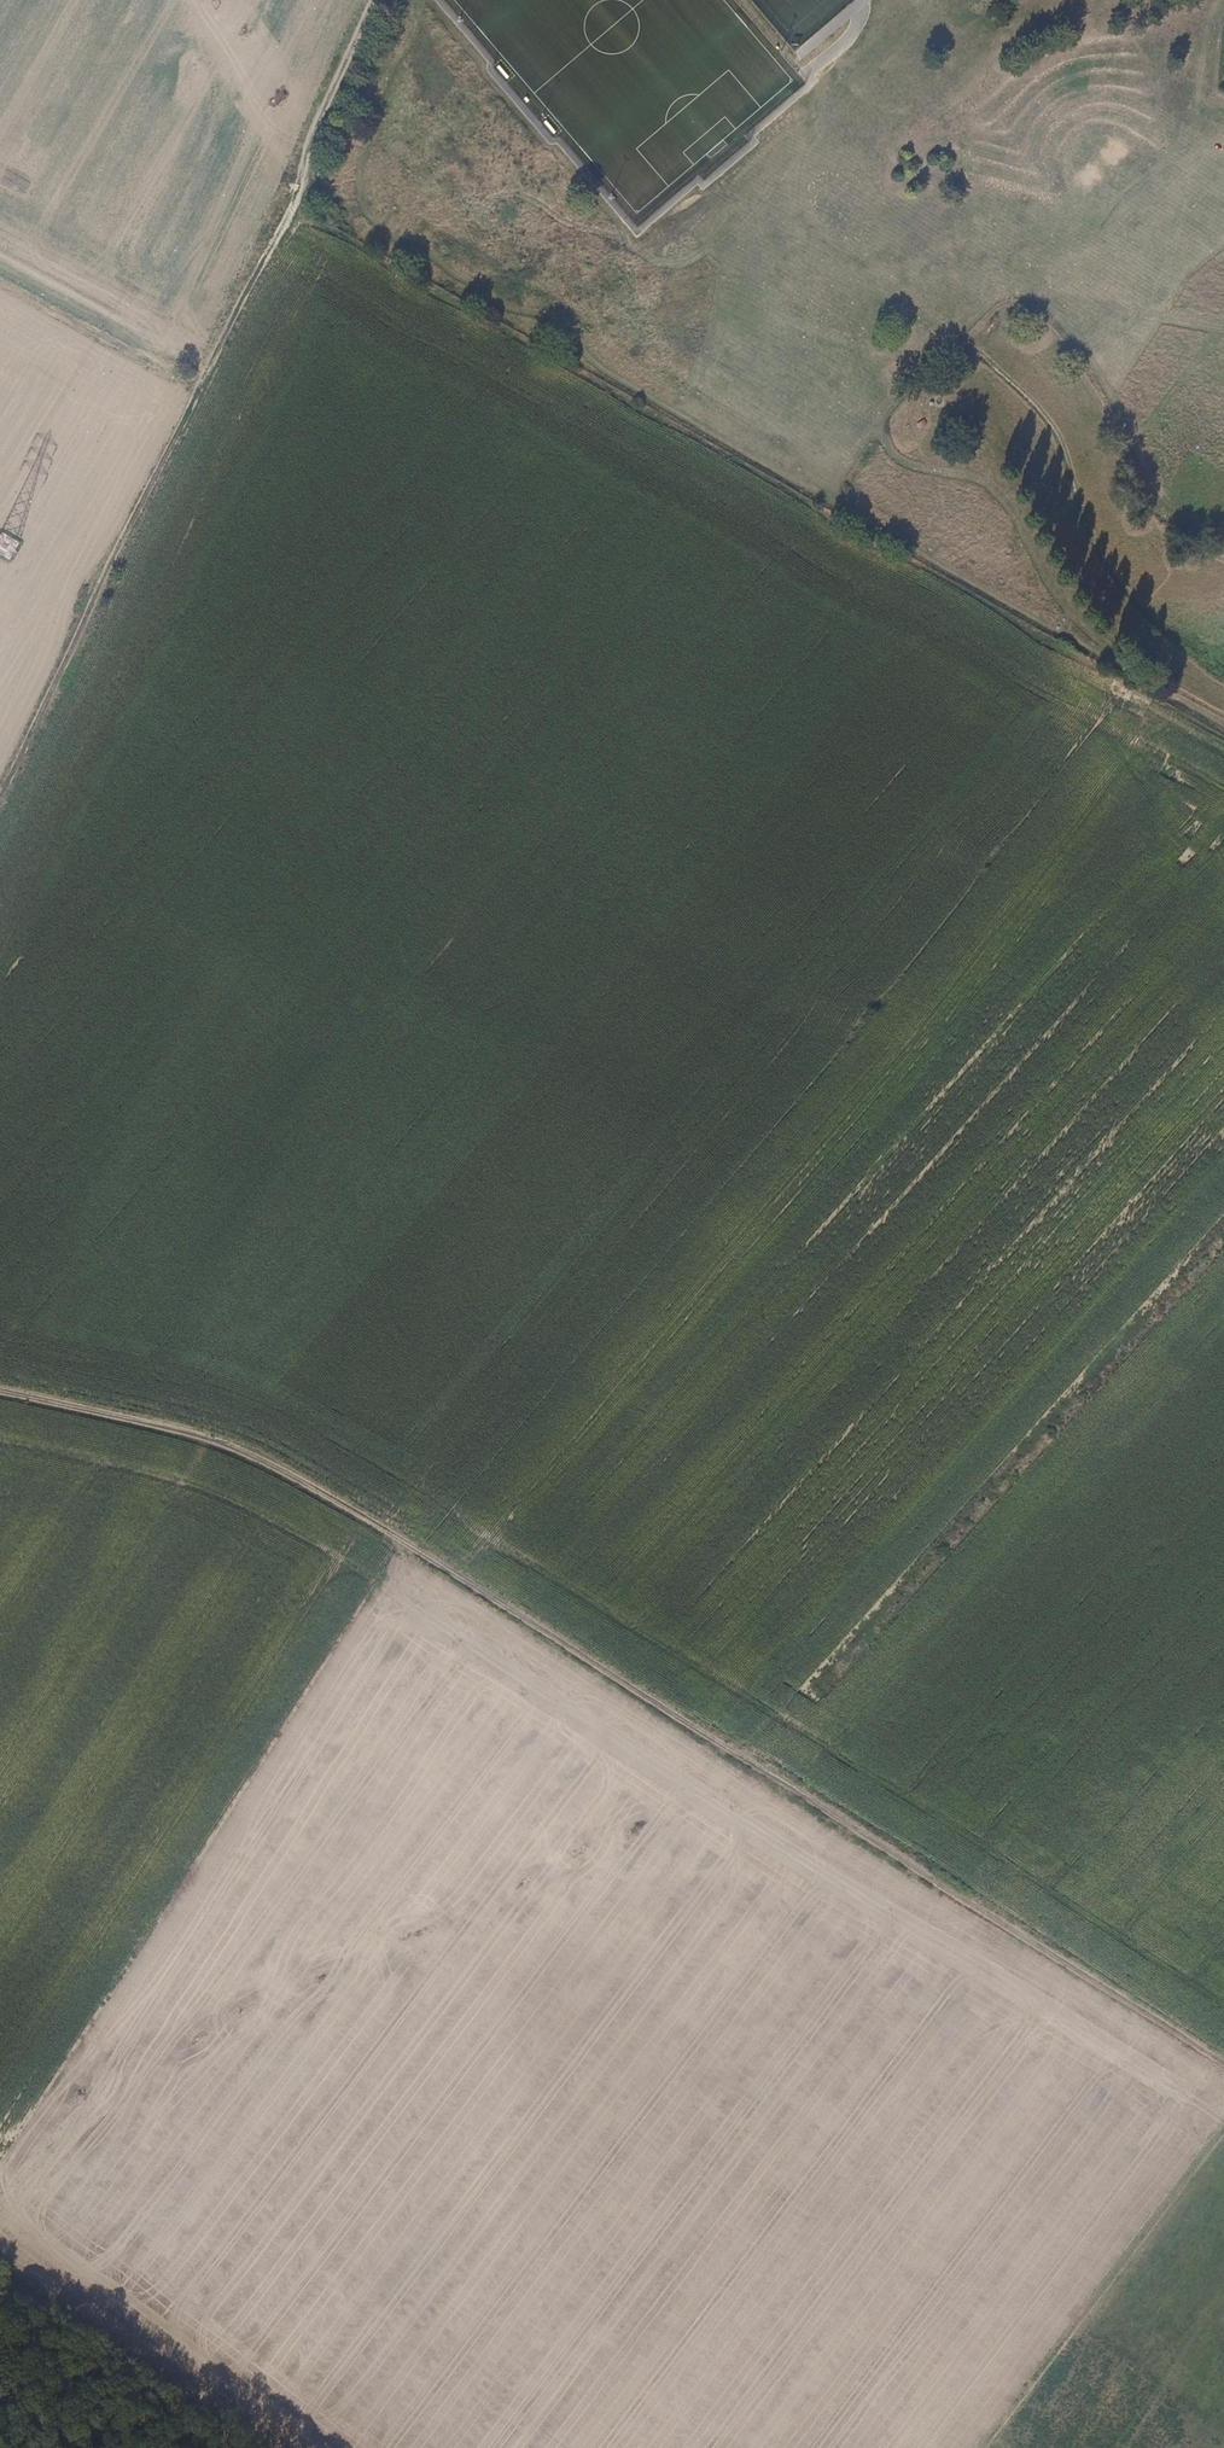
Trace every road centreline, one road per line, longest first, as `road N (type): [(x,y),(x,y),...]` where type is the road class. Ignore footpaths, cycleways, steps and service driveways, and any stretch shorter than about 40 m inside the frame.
road 1 (track): [(0,1405),(144,1421),(212,1438),(306,1482),(1223,2076)]
road 2 (track): [(375,0),(306,144),(307,189),(296,217),(198,393),(0,830)]
road 3 (track): [(0,285),(198,393)]

